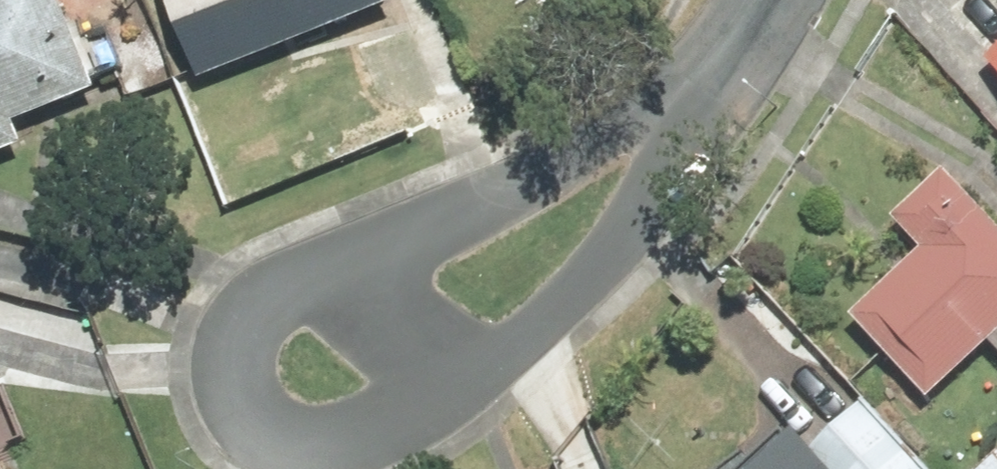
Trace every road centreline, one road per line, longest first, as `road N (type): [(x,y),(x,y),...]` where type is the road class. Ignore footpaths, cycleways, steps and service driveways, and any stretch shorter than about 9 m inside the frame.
road 1 (residential): [(328,265),(247,302),(226,353),(235,396),(257,421),(302,439),(365,437),(458,388)]
road 2 (residential): [(707,109),(328,265)]
road 3 (residential): [(458,388),(598,268),(707,109)]
road 4 (residential): [(458,388),(328,265)]
road 5 (residential): [(707,109),(768,0)]

